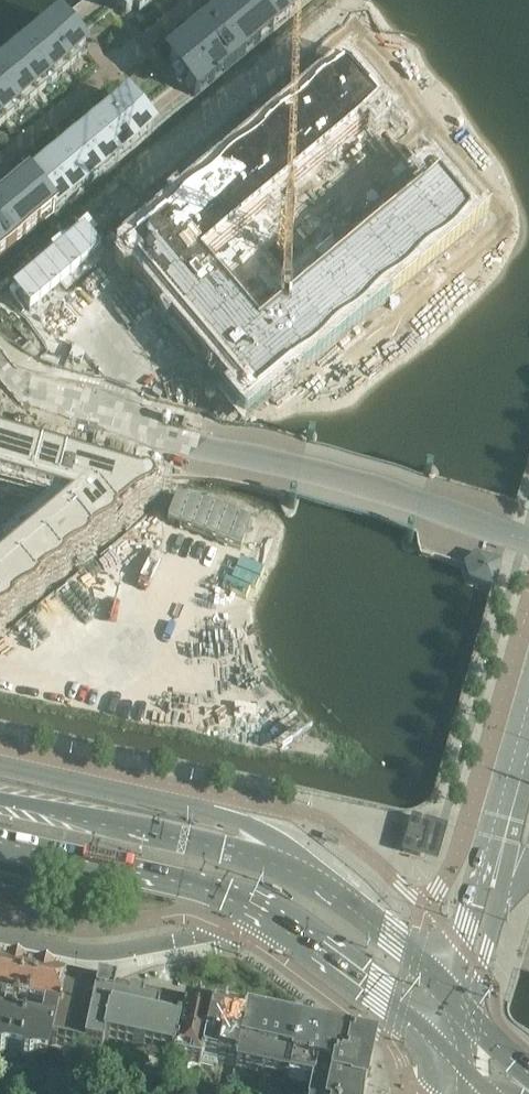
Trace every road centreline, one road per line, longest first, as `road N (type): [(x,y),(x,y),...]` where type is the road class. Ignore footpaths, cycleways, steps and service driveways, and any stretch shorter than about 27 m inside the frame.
road 1 (residential): [(0,359),(33,395),(528,538)]
road 2 (tertiary): [(361,911),(317,866),(250,824),(0,764)]
road 3 (tertiary): [(0,934),(119,952),(229,931),(300,932)]
road 4 (residential): [(472,1018),(511,844),(515,787)]
road 5 (trunk): [(229,849),(0,797)]
road 6 (trunk): [(0,842),(219,891)]
road 7 (residential): [(515,787),(487,837),(452,994)]
road 8 (primary): [(300,932),(441,1043)]
road 9 (primary): [(361,911),(276,862),(229,849)]
road 10 (primary): [(452,994),(361,911)]

